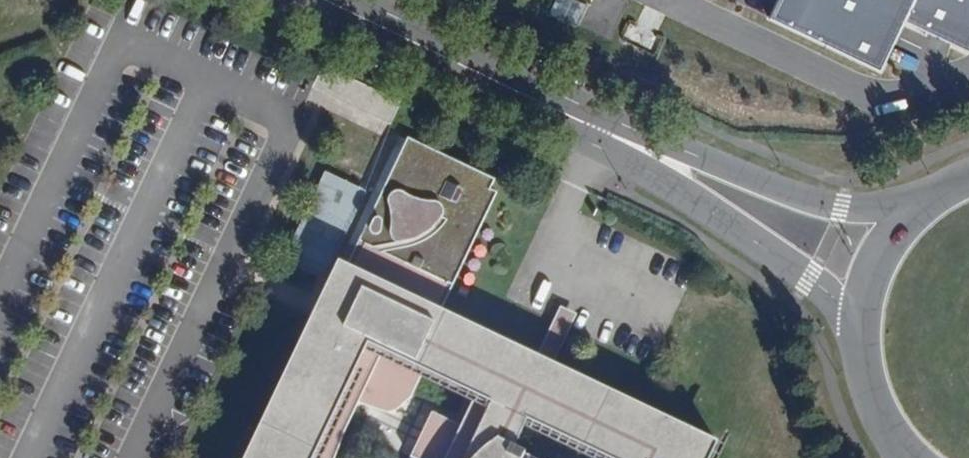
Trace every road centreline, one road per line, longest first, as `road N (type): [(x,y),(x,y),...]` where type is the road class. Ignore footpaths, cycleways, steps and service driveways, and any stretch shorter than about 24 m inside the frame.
road 1 (unclassified): [(600,131),(805,276),(858,347)]
road 2 (unclassified): [(909,216),(836,210),(600,131)]
road 3 (unclassified): [(600,131),(321,0)]
road 4 (unclassified): [(909,216),(880,254),(863,299),(858,347)]

